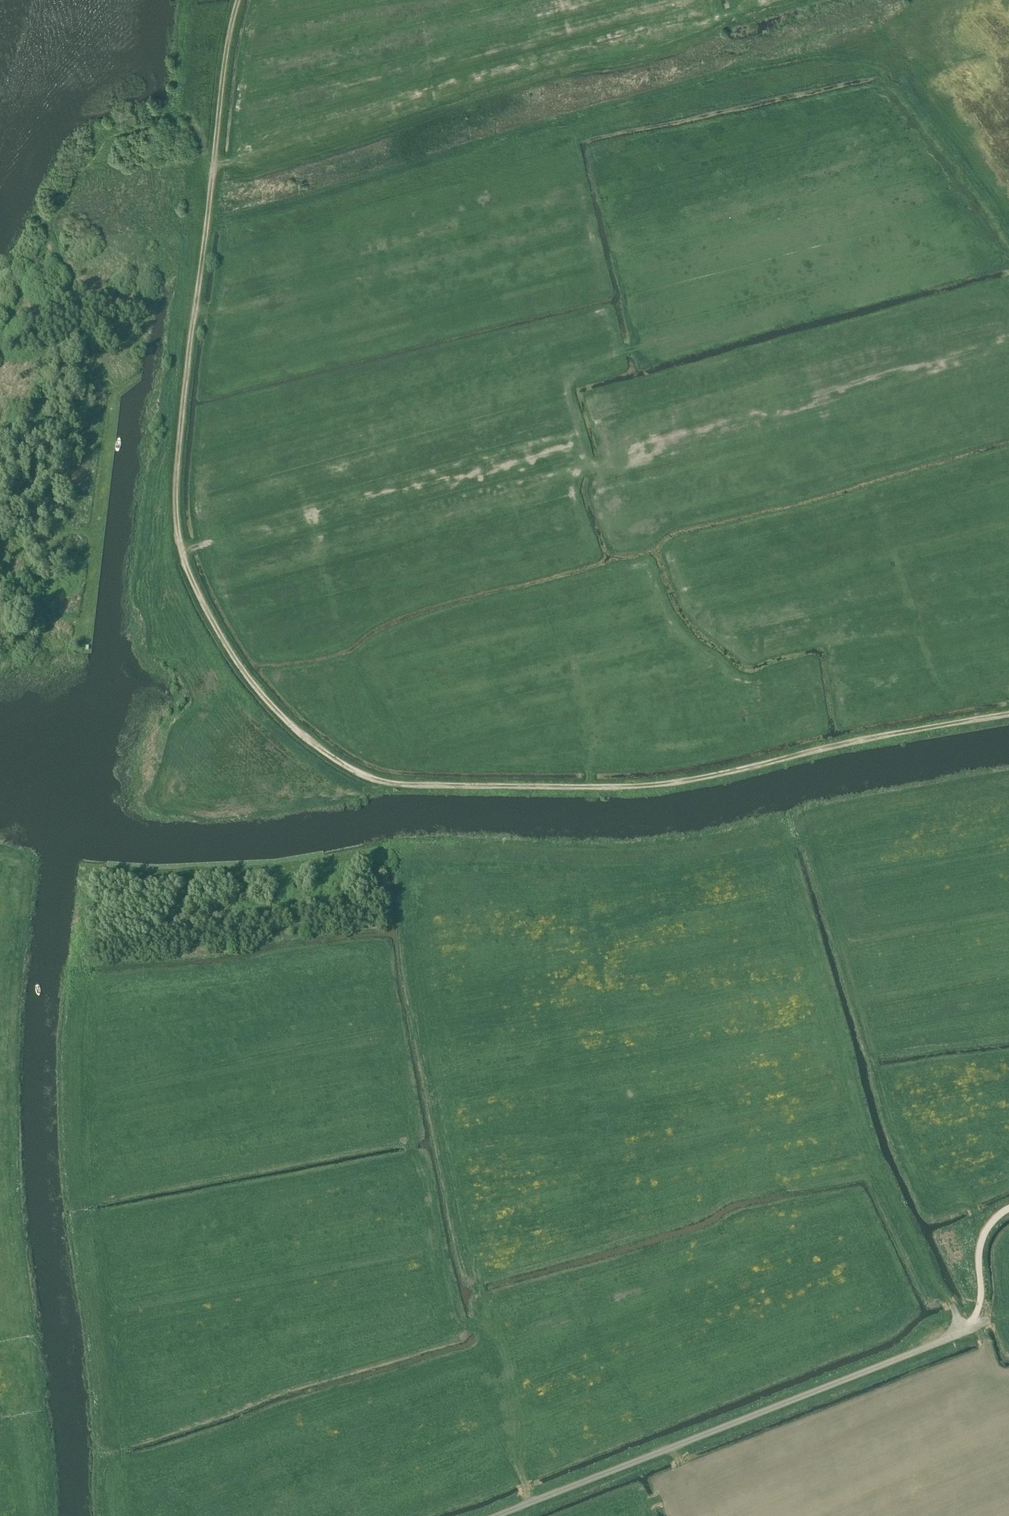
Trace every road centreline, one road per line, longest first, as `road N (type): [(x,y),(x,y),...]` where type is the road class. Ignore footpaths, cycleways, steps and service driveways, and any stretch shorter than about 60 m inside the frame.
road 1 (track): [(1008,715),(642,786),(397,785),(358,773),(302,734),(226,648),(194,591),(179,540),(175,476),(238,0)]
road 2 (unclassified): [(496,1515),(972,1324)]
road 3 (track): [(972,1324),(981,1298),(981,1239),(1008,1207)]

